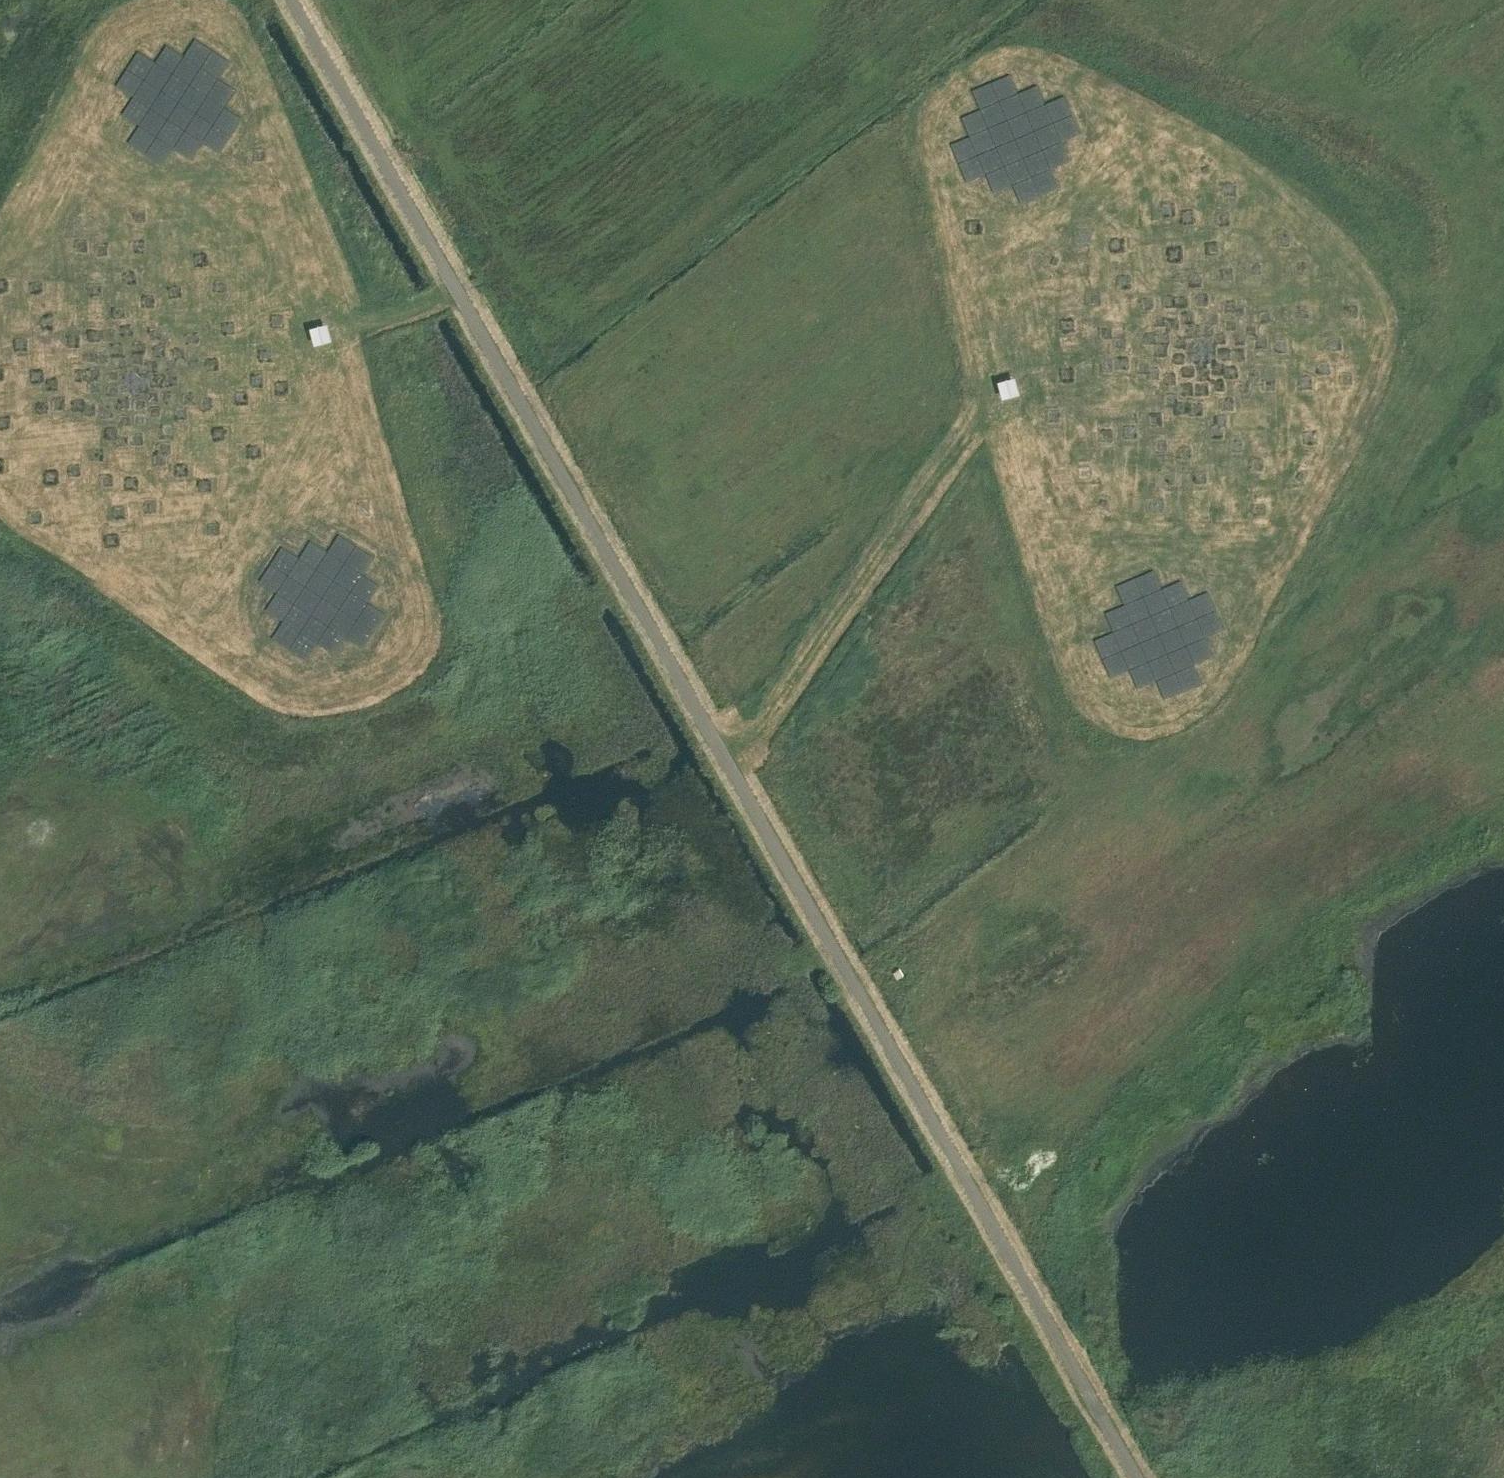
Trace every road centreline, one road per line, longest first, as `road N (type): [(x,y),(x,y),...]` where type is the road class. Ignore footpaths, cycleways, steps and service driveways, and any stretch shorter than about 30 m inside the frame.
road 1 (unclassified): [(1139,1477),(290,0)]
road 2 (track): [(727,761),(1008,365),(998,227)]
road 3 (track): [(459,293),(337,339),(212,8)]
road 4 (track): [(1008,365),(1024,385),(1056,580),(1095,666)]
road 5 (track): [(337,339),(400,626)]

